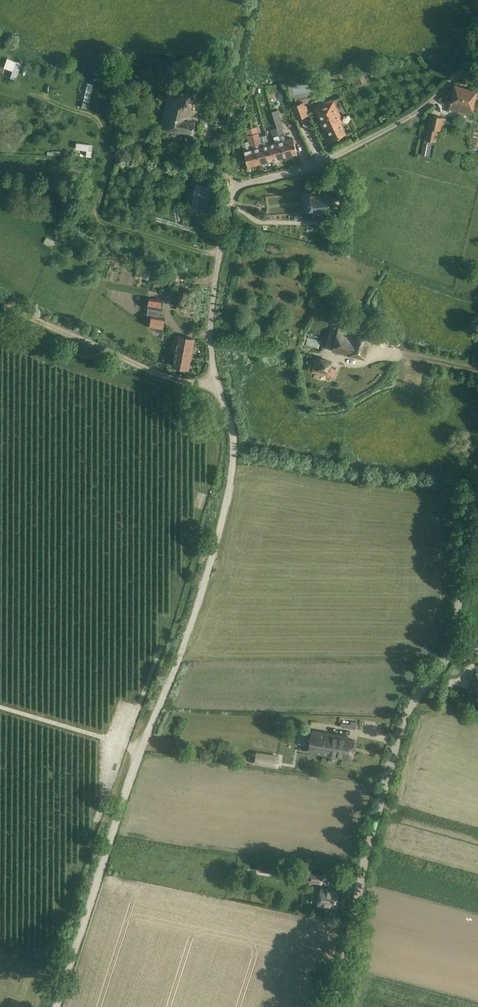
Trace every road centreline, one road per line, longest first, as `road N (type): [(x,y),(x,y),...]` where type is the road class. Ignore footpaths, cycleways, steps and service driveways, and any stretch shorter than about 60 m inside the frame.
road 1 (unclassified): [(55,1006),(227,498),(234,435),(210,377),(211,315),(233,195),(246,183),(365,140),(423,107),(455,77),(477,75)]
road 2 (unclassified): [(333,1006),(399,734),(454,644),(463,557),(477,519)]
road 3 (track): [(219,255),(97,220),(109,160),(96,117),(31,95)]
road 4 (track): [(210,377),(180,379),(0,303)]

